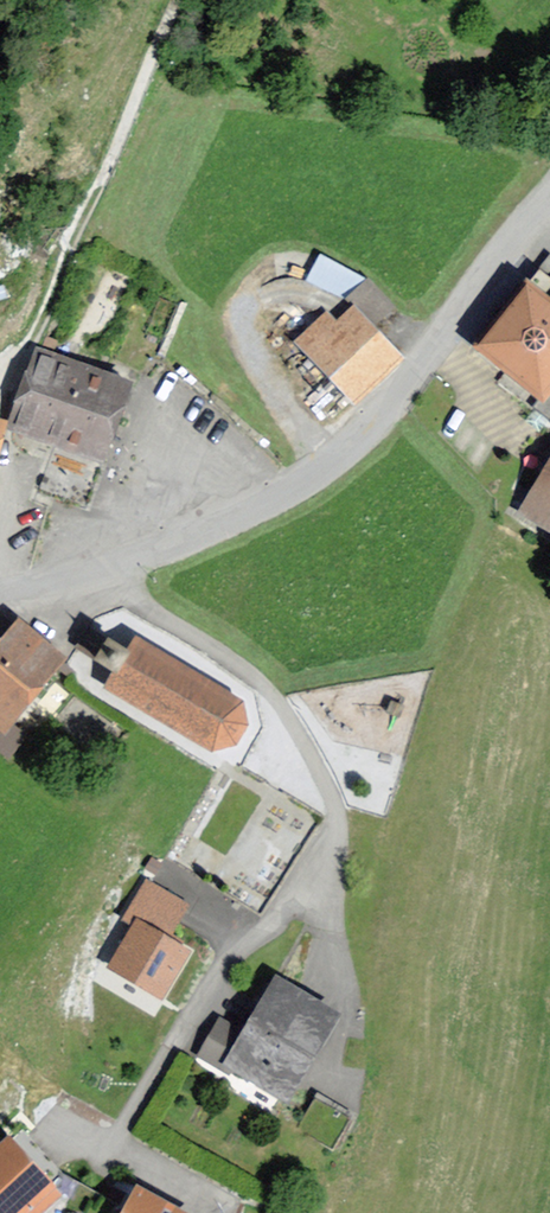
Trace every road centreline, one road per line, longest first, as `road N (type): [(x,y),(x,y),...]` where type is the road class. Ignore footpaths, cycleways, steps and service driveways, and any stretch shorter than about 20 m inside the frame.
road 1 (unclassified): [(549,205),(369,426),(294,474),(81,557)]
road 2 (track): [(1,433),(32,314),(177,0)]
road 3 (residential): [(81,557),(239,677),(291,729),(332,807),(318,891)]

